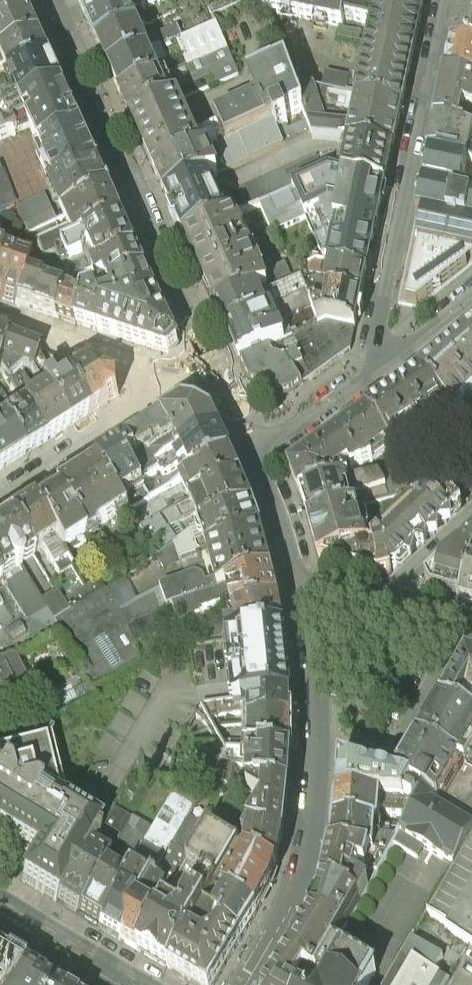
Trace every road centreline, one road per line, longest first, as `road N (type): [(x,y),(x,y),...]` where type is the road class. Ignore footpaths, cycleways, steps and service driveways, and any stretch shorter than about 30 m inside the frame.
road 1 (residential): [(47,0),(256,459)]
road 2 (residential): [(307,600),(316,834),(291,916),(253,984)]
road 3 (residential): [(387,367),(377,337),(448,0)]
road 4 (residential): [(0,501),(147,403),(154,389),(138,368),(0,320)]
road 5 (residential): [(256,459),(387,367)]
road 6 (residential): [(256,459),(307,600)]
road 7 (tertiary): [(0,912),(125,984)]

